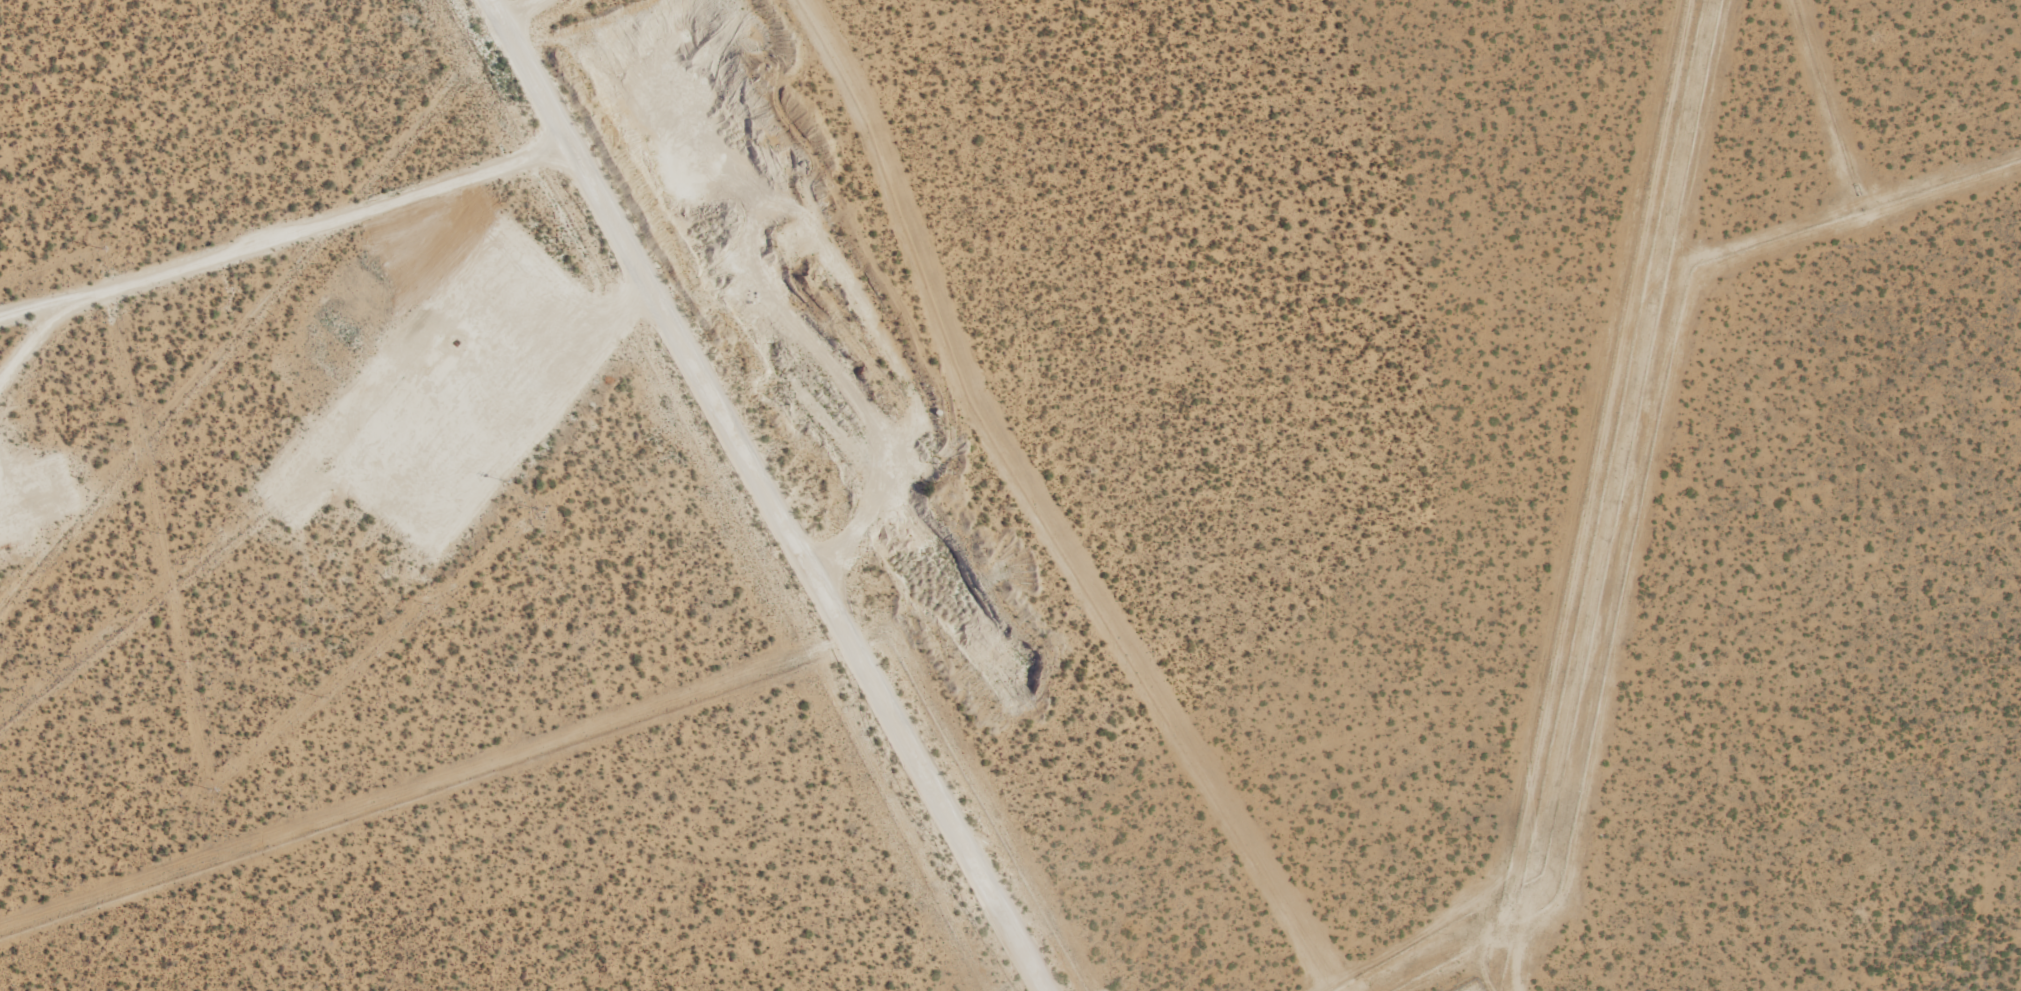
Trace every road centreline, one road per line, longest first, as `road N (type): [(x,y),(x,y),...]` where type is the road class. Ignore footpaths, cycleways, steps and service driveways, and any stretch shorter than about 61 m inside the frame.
road 1 (track): [(950,876),(925,805),(850,700),(690,389),(690,344),(655,329),(472,0)]
road 2 (residential): [(1032,990),(985,906),(950,876)]

